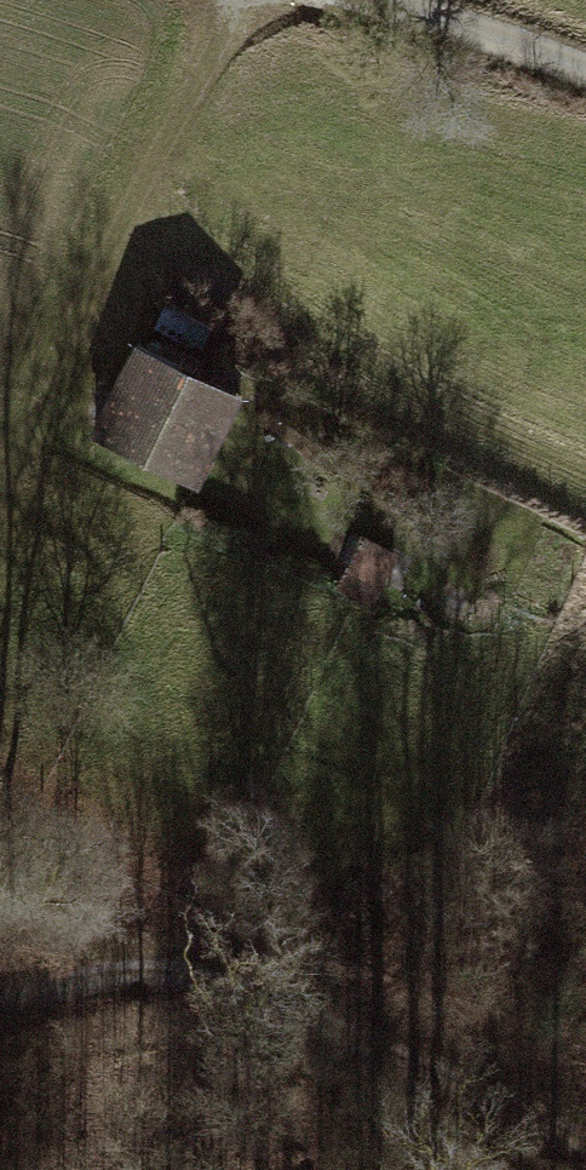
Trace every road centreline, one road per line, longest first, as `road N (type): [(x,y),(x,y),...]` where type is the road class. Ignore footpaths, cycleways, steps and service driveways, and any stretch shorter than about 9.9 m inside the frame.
road 1 (track): [(0,1003),(111,970),(257,990),(585,1145)]
road 2 (track): [(234,0),(0,522)]
road 3 (track): [(0,859),(257,990)]
road 4 (track): [(585,80),(363,0)]

